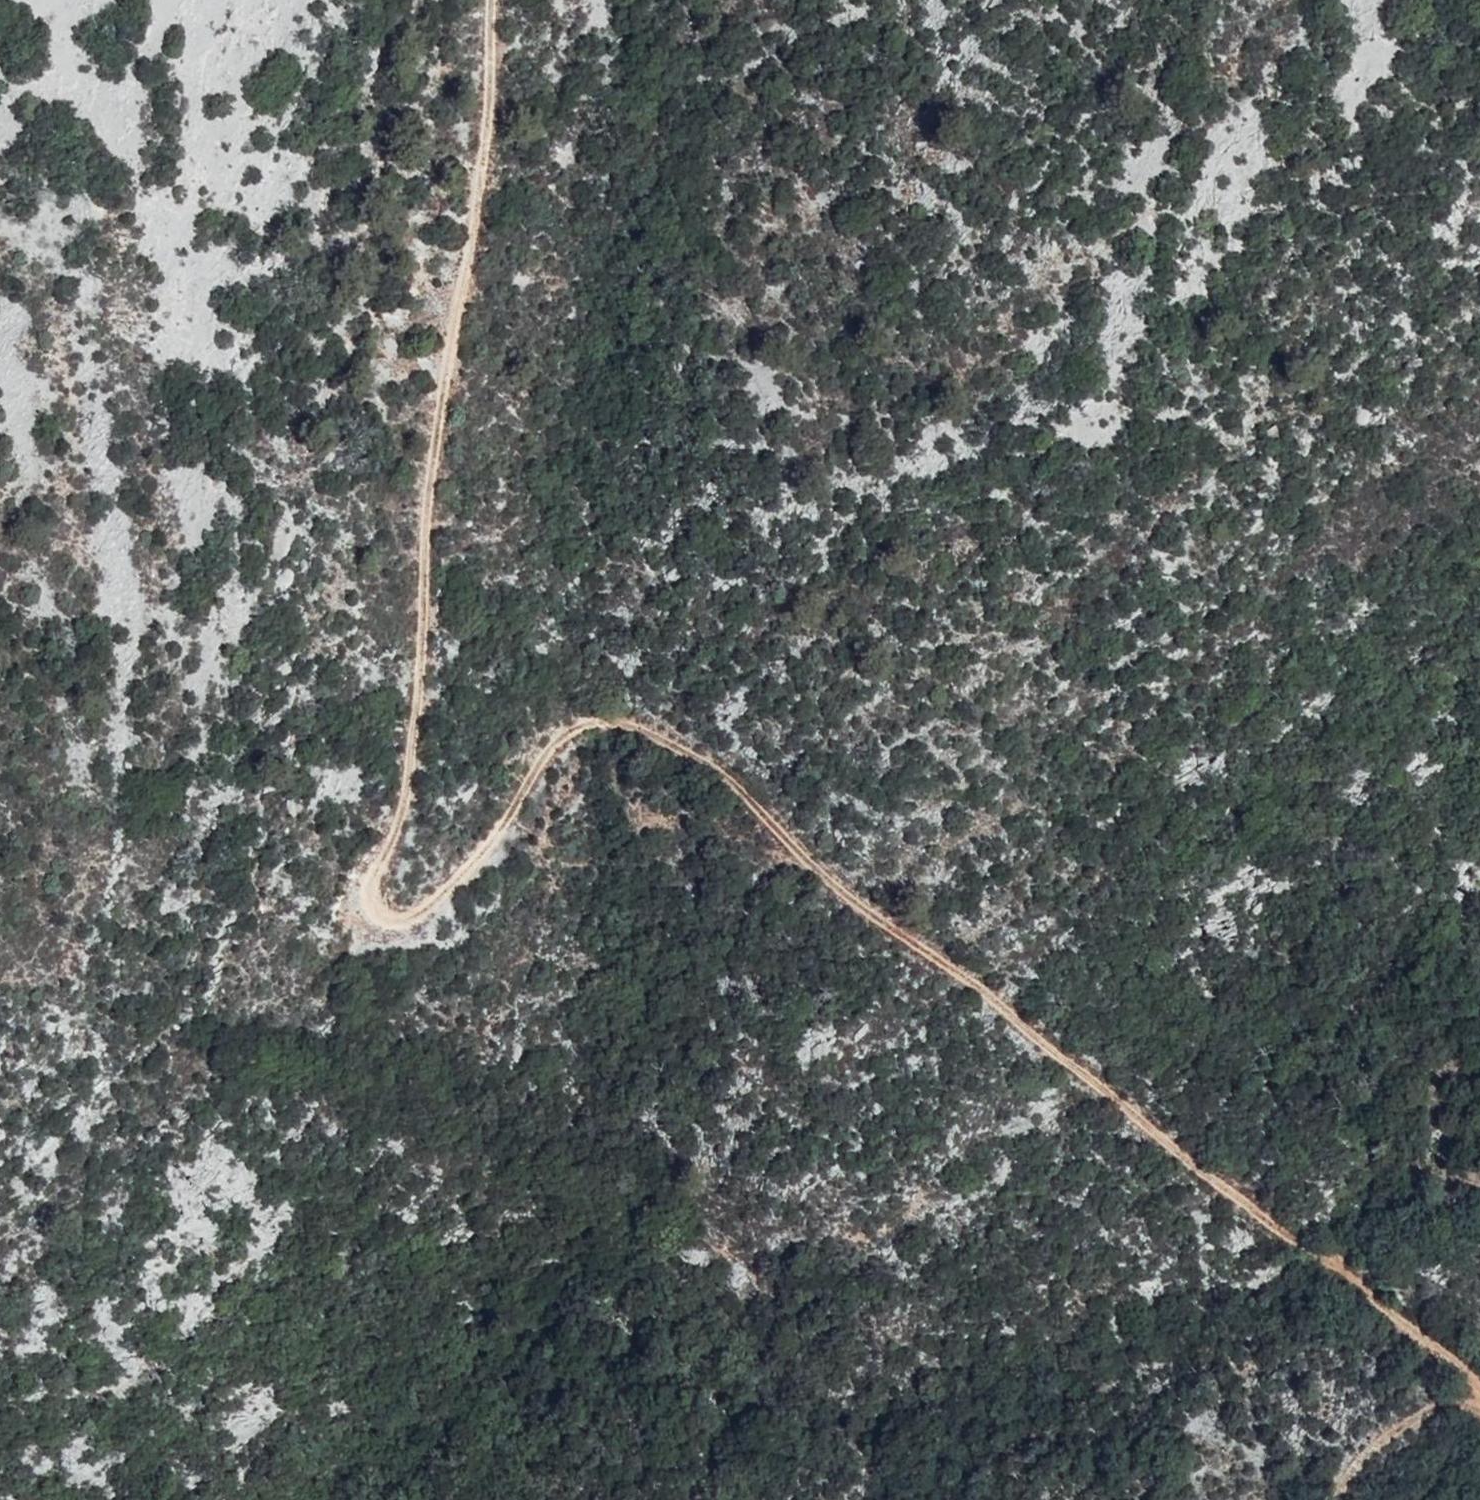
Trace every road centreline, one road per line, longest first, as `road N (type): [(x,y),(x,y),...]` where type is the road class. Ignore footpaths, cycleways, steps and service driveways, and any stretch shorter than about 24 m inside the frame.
road 1 (track): [(1479,1388),(726,778),(641,732),(608,720),(579,726),(543,759),(486,864),(374,940),(362,896),(408,776),(441,427),(462,0)]

